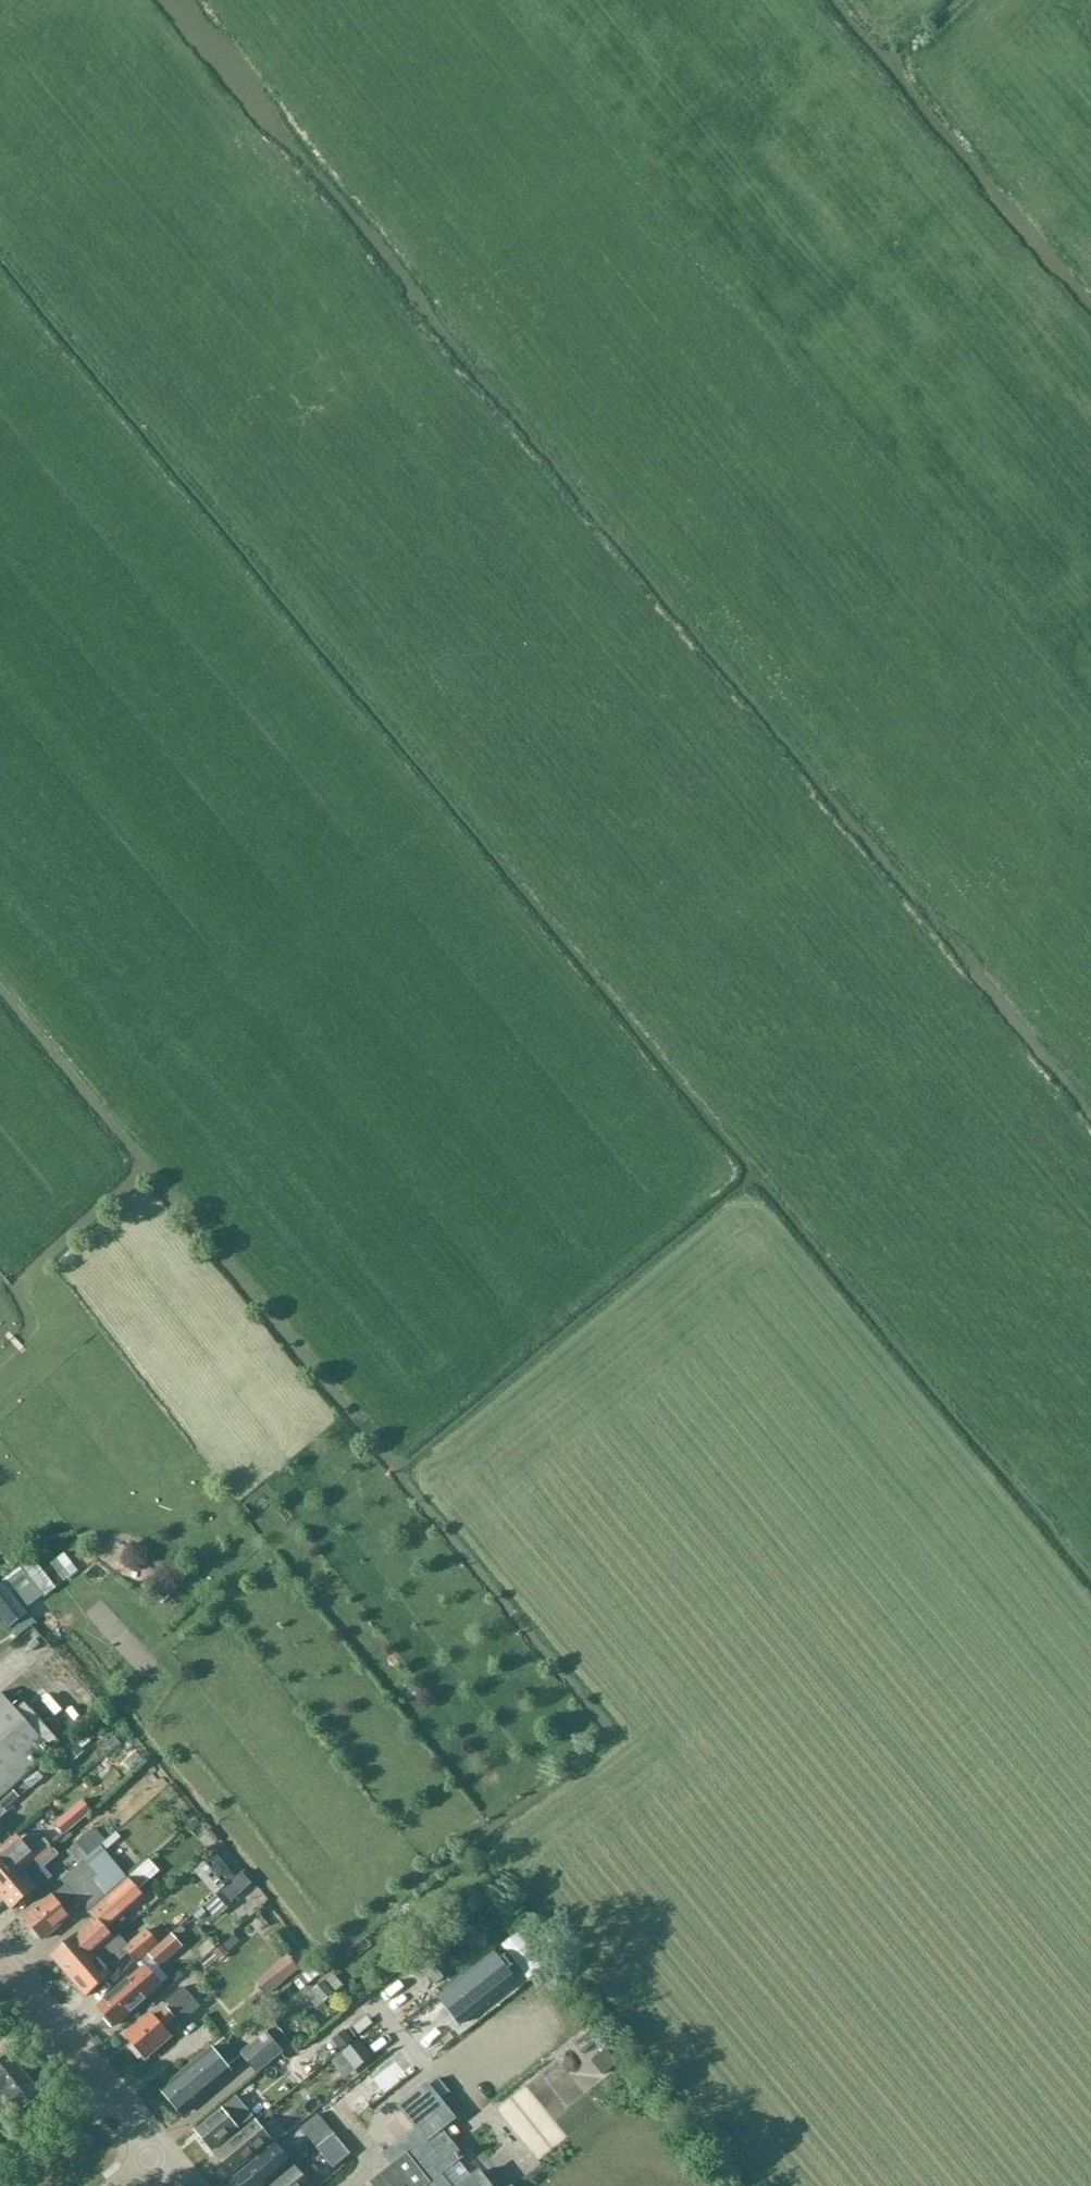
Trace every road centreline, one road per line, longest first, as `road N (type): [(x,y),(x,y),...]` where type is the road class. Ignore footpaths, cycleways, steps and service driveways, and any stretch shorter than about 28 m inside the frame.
road 1 (tertiary): [(152,2151),(0,1969)]

